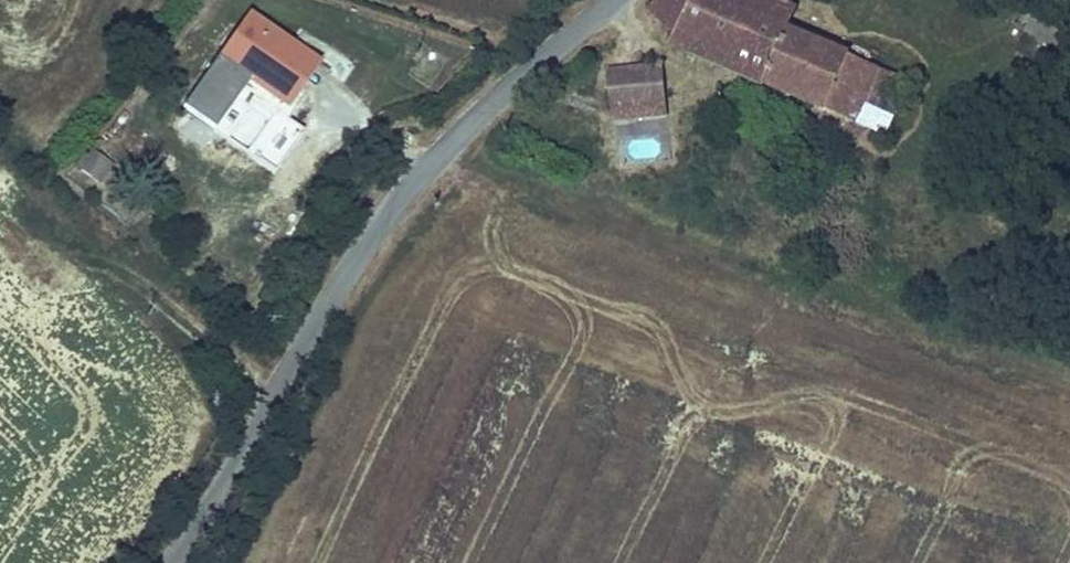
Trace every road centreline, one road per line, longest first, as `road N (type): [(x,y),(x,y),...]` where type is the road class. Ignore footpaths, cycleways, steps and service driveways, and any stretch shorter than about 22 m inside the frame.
road 1 (tertiary): [(613,0),(469,123),(373,235),(260,428),(168,562)]

